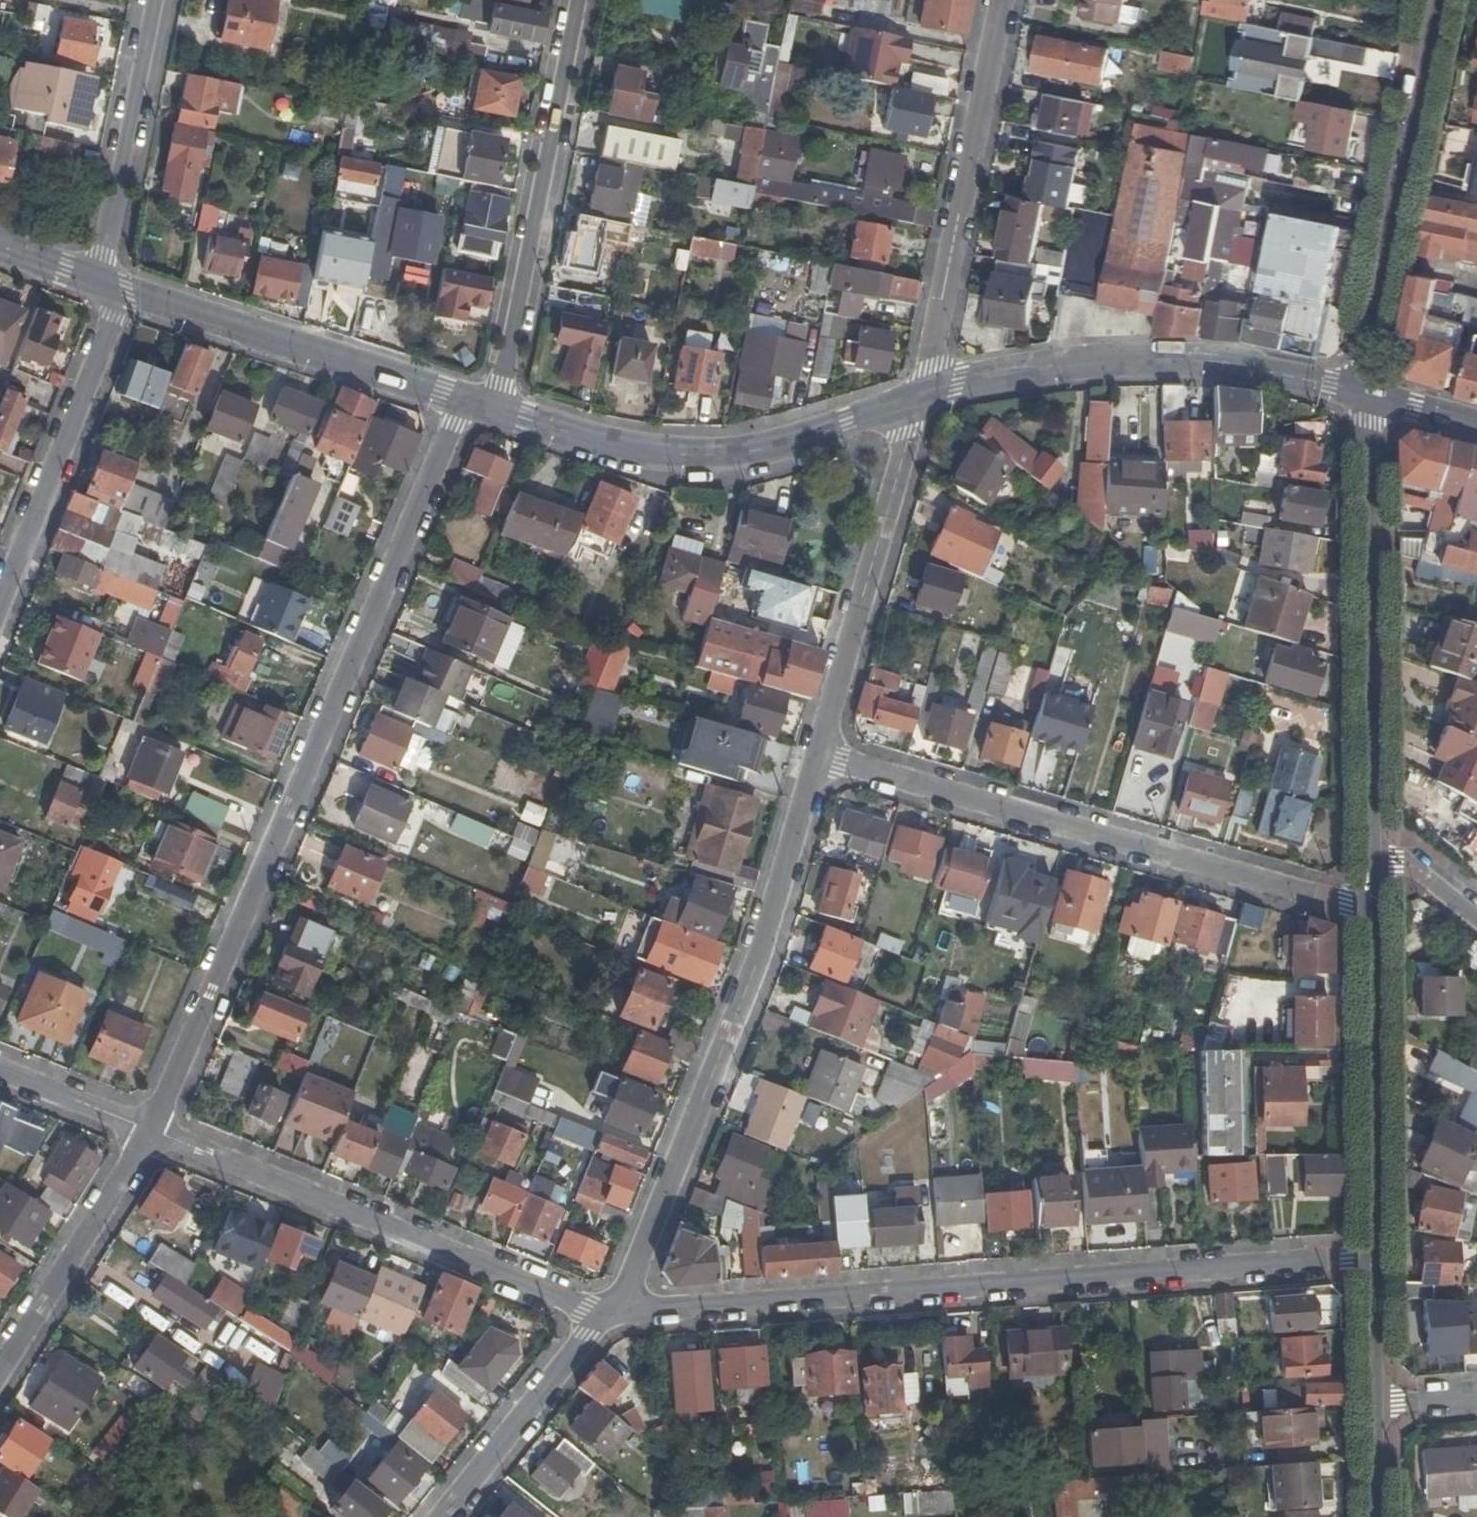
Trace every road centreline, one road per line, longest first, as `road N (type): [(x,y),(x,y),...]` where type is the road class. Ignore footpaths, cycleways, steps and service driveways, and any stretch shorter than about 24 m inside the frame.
road 1 (residential): [(152,1131),(465,400)]
road 2 (residential): [(606,1315),(1372,1259)]
road 3 (residential): [(606,1315),(639,1258),(820,758)]
road 4 (residential): [(820,758),(1371,908)]
road 5 (residential): [(152,1131),(606,1315)]
road 6 (residential): [(1365,395),(1368,858)]
road 7 (tertiary): [(497,409),(652,452),(788,446),(928,394)]
road 8 (tertiary): [(928,394),(1117,361),(1254,368),(1365,395)]
road 9 (residential): [(497,409),(498,353),(573,0)]
road 10 (residential): [(1365,395),(1445,0)]
road 11 (residential): [(928,394),(1001,0)]
road 12 (residential): [(820,758),(886,501),(928,394)]
road 13 (tertiary): [(107,284),(465,400)]
road 14 (residential): [(1371,908),(1372,1259)]
road 15 (residential): [(0,606),(114,319),(107,284)]
road 16 (residential): [(107,284),(102,253),(158,0)]
road 17 (residential): [(0,1375),(152,1131)]
road 18 (residential): [(443,1516),(606,1315)]
road 19 (residential): [(0,1071),(152,1131)]
road 20 (residential): [(1372,1259),(1371,1403)]
road 21 (residential): [(1476,920),(1404,863),(1368,858)]

